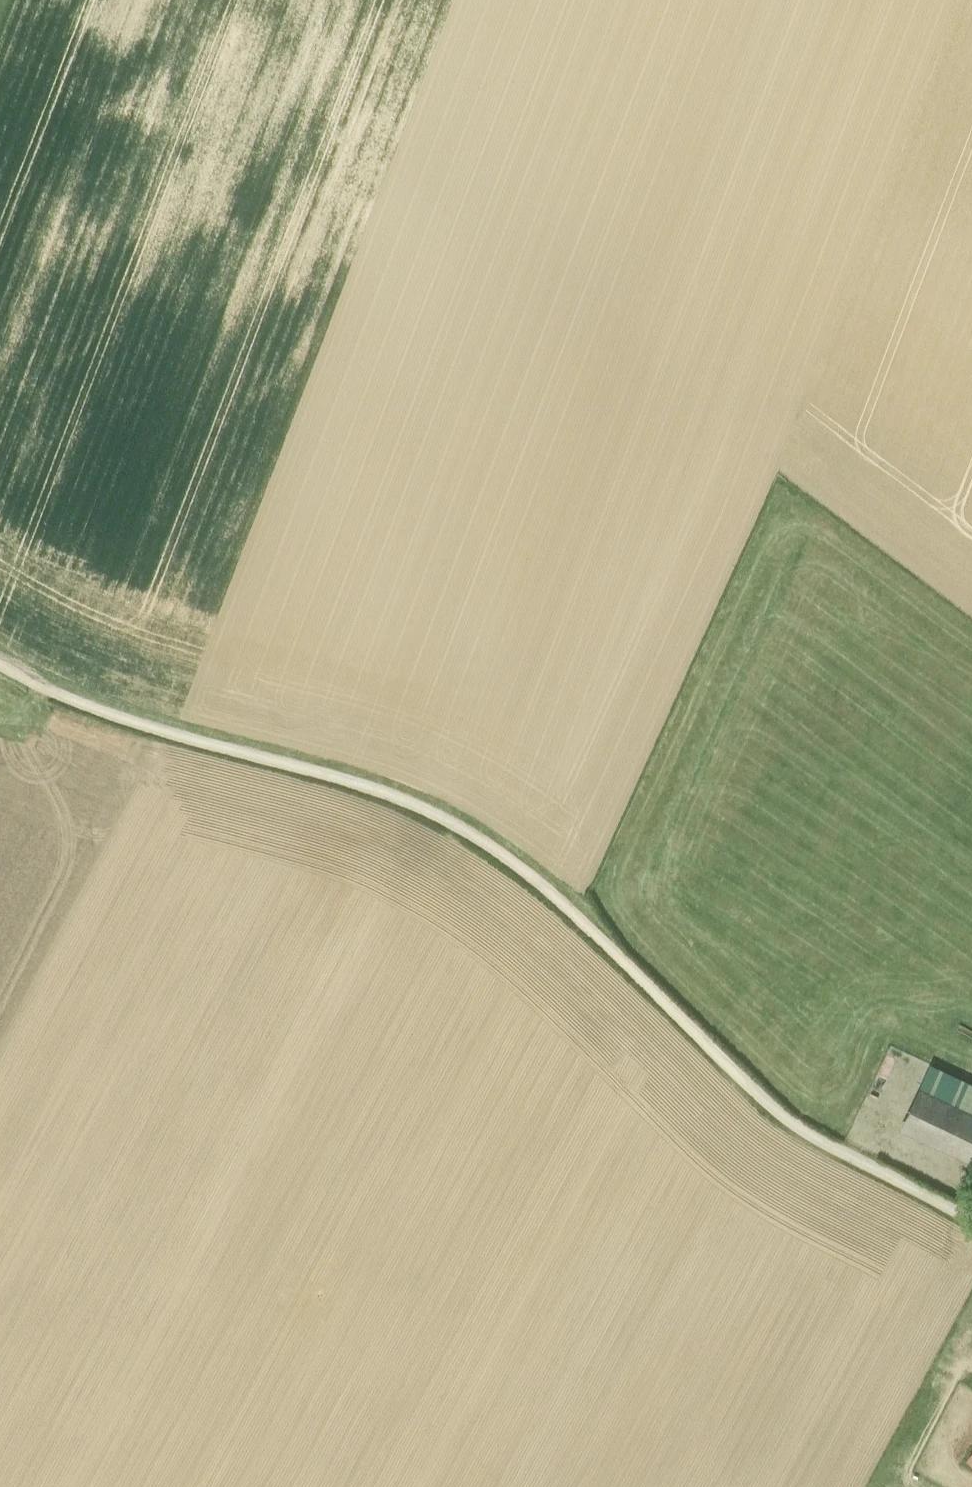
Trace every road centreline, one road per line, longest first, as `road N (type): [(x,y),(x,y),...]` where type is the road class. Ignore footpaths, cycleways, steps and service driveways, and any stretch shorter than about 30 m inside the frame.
road 1 (residential): [(971,1218),(783,1113),(539,883),(454,824),(357,783),(103,710),(0,663)]

